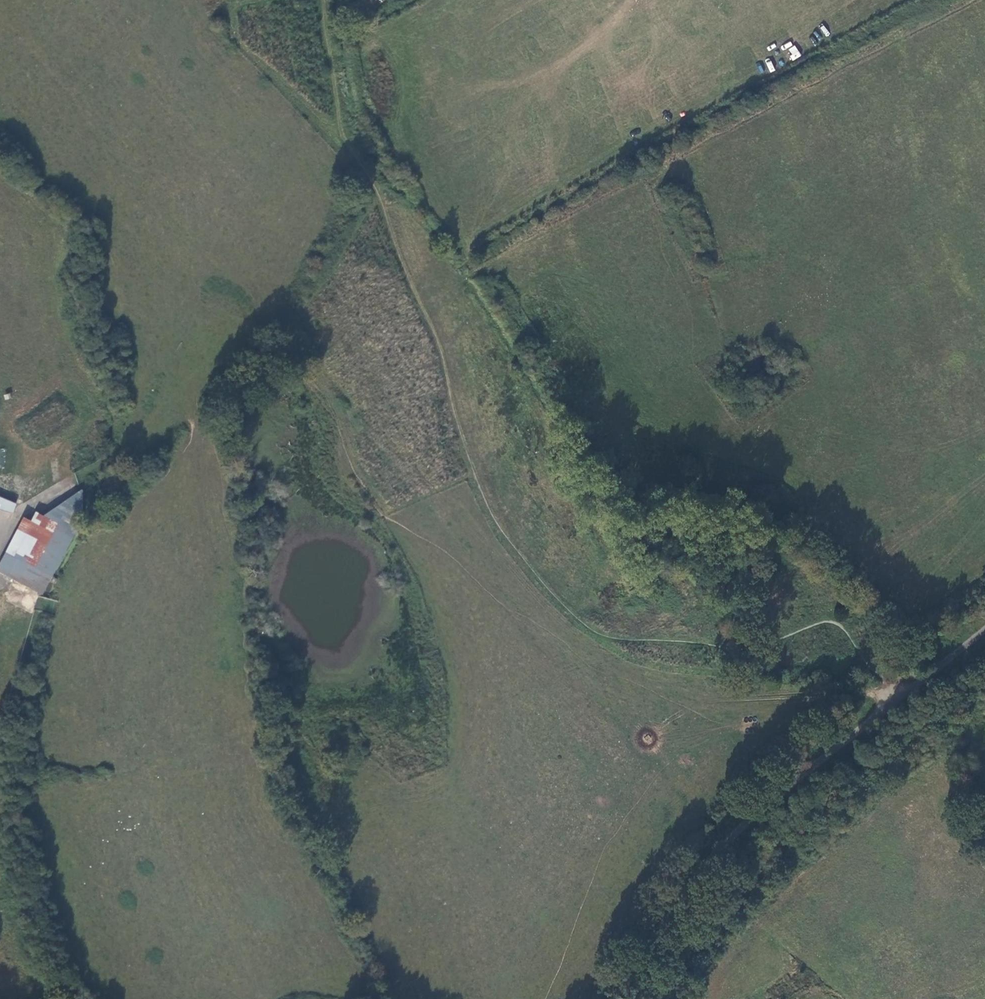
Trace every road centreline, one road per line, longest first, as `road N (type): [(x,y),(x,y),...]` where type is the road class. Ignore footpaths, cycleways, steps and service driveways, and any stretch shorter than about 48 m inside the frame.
road 1 (residential): [(615,998),(711,853),(984,624)]

